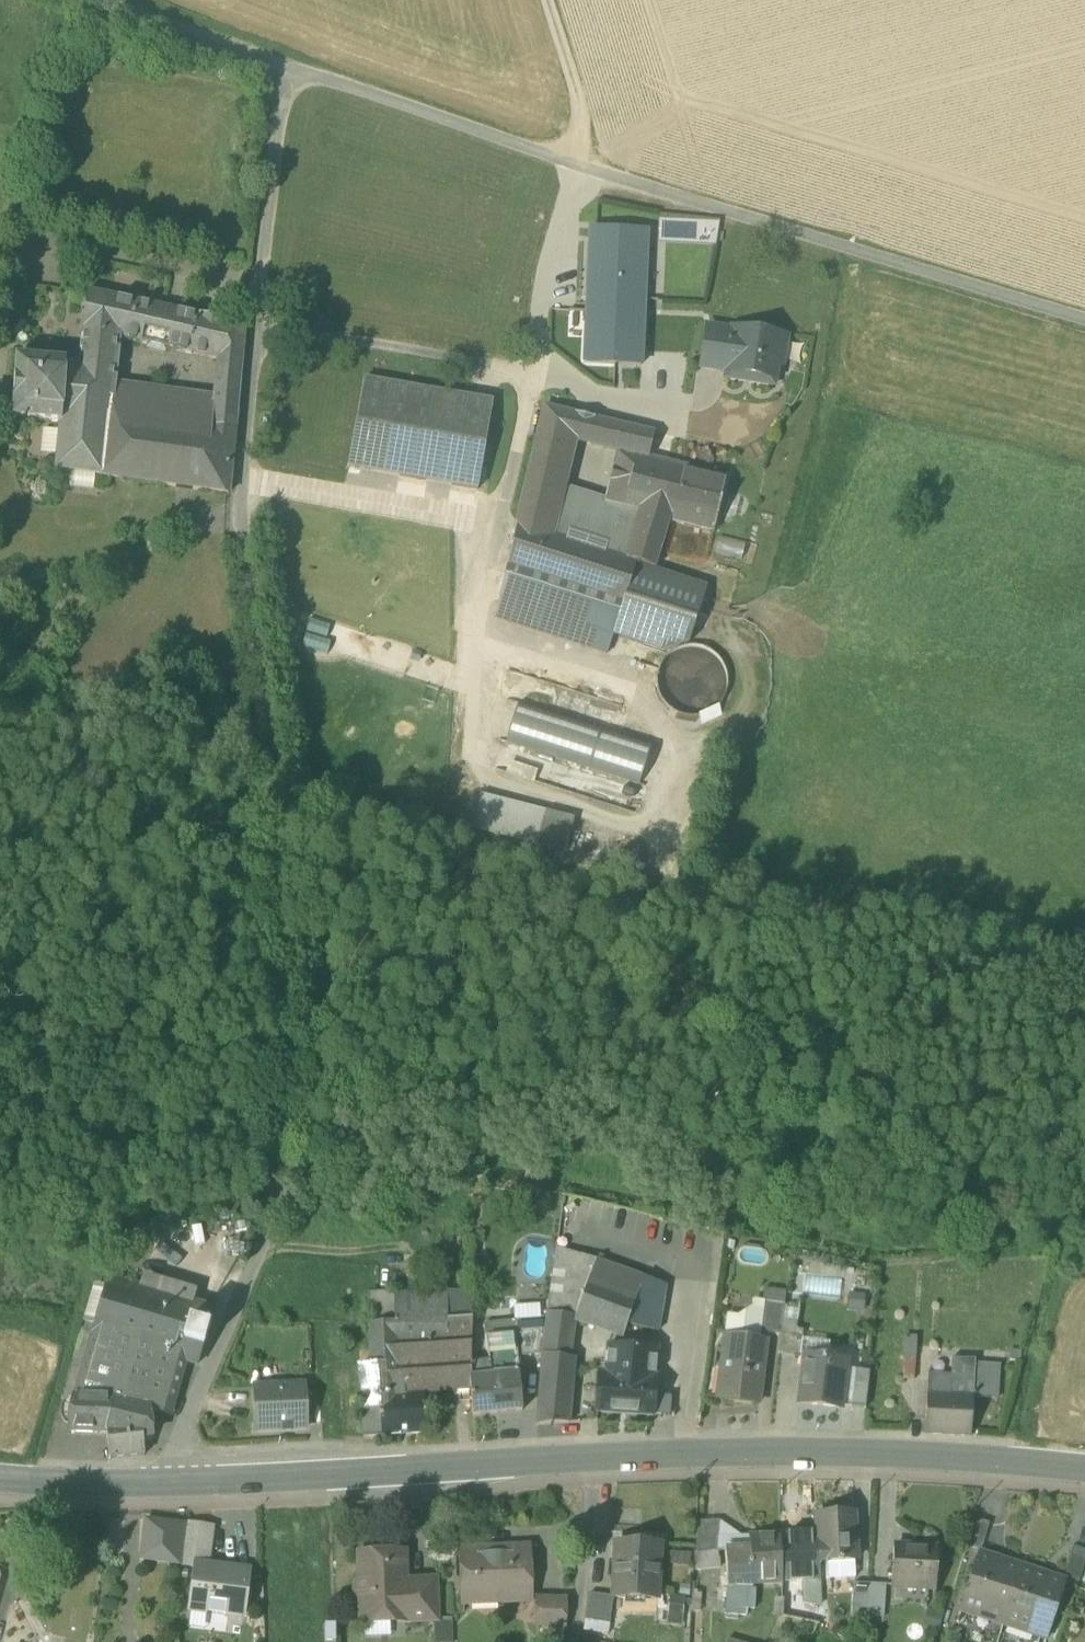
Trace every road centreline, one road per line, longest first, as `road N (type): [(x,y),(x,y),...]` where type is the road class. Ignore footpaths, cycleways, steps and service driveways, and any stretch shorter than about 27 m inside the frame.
road 1 (tertiary): [(1084,1469),(812,1451),(184,1484),(0,1482)]
road 2 (residential): [(1084,318),(587,167),(98,0)]
road 3 (track): [(184,1484),(182,1439),(272,1214),(287,1153),(268,780),(239,524)]
road 4 (track): [(595,1458),(571,1641)]
road 5 (track): [(587,167),(588,129),(548,0)]

